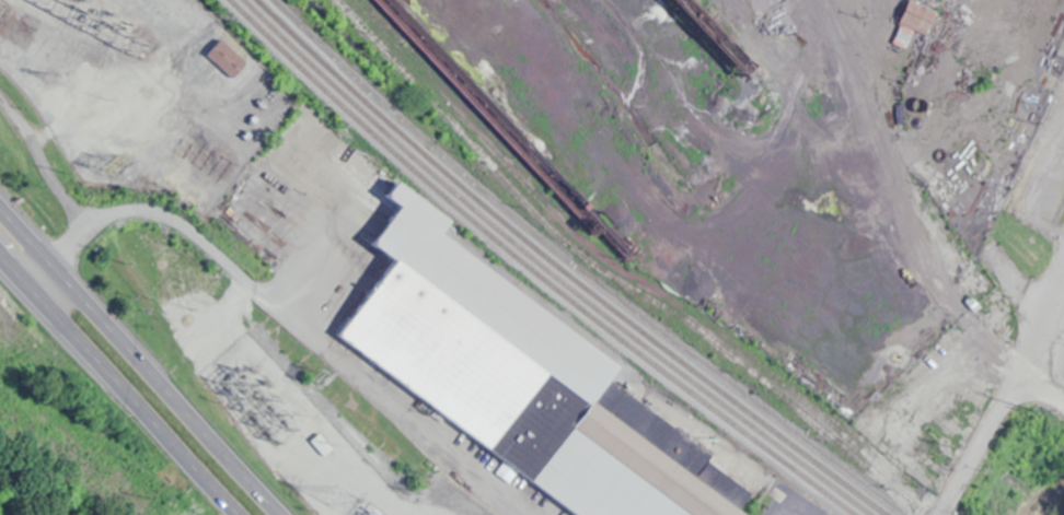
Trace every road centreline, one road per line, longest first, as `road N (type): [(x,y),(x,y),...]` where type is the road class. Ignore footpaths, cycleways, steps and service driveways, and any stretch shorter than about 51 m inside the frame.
road 1 (primary): [(284,514),(0,201)]
road 2 (primary): [(0,256),(235,514)]
road 3 (residential): [(941,514),(1025,375)]

